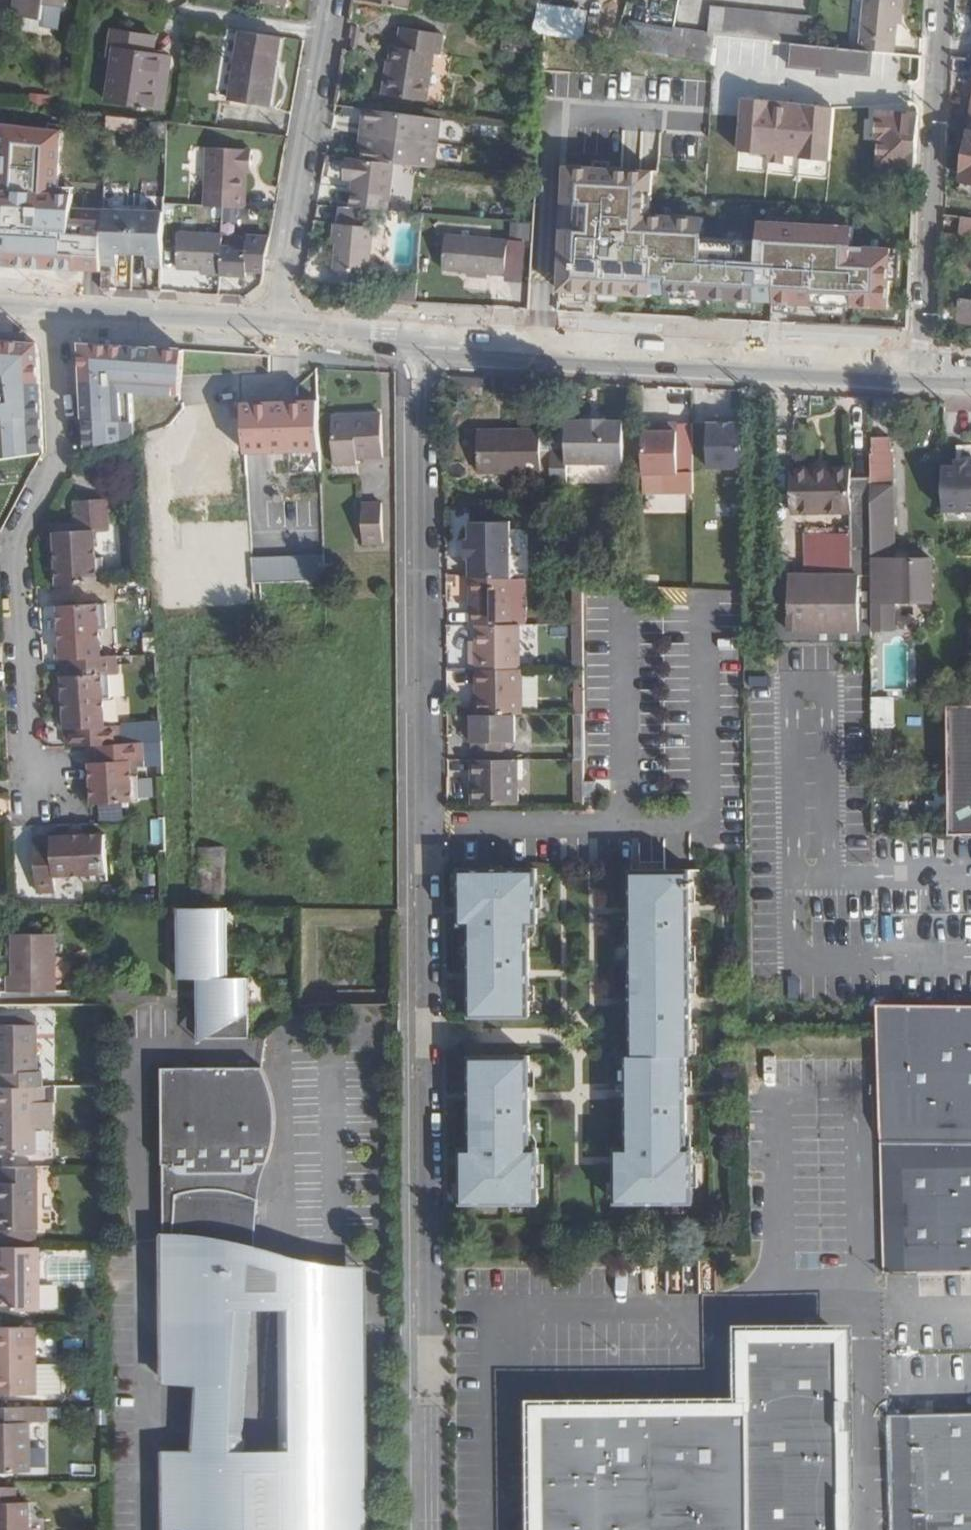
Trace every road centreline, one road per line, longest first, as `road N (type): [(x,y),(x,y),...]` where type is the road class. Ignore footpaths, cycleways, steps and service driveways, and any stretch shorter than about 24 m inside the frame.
road 1 (residential): [(425,332),(432,1392)]
road 2 (residential): [(52,791),(27,751),(15,540),(59,453),(52,311)]
road 3 (tertiary): [(425,332),(922,359)]
road 4 (residential): [(941,0),(922,359)]
road 5 (residential): [(332,0),(276,323)]
road 6 (tertiary): [(52,311),(276,323)]
road 7 (tertiary): [(276,323),(425,332)]

